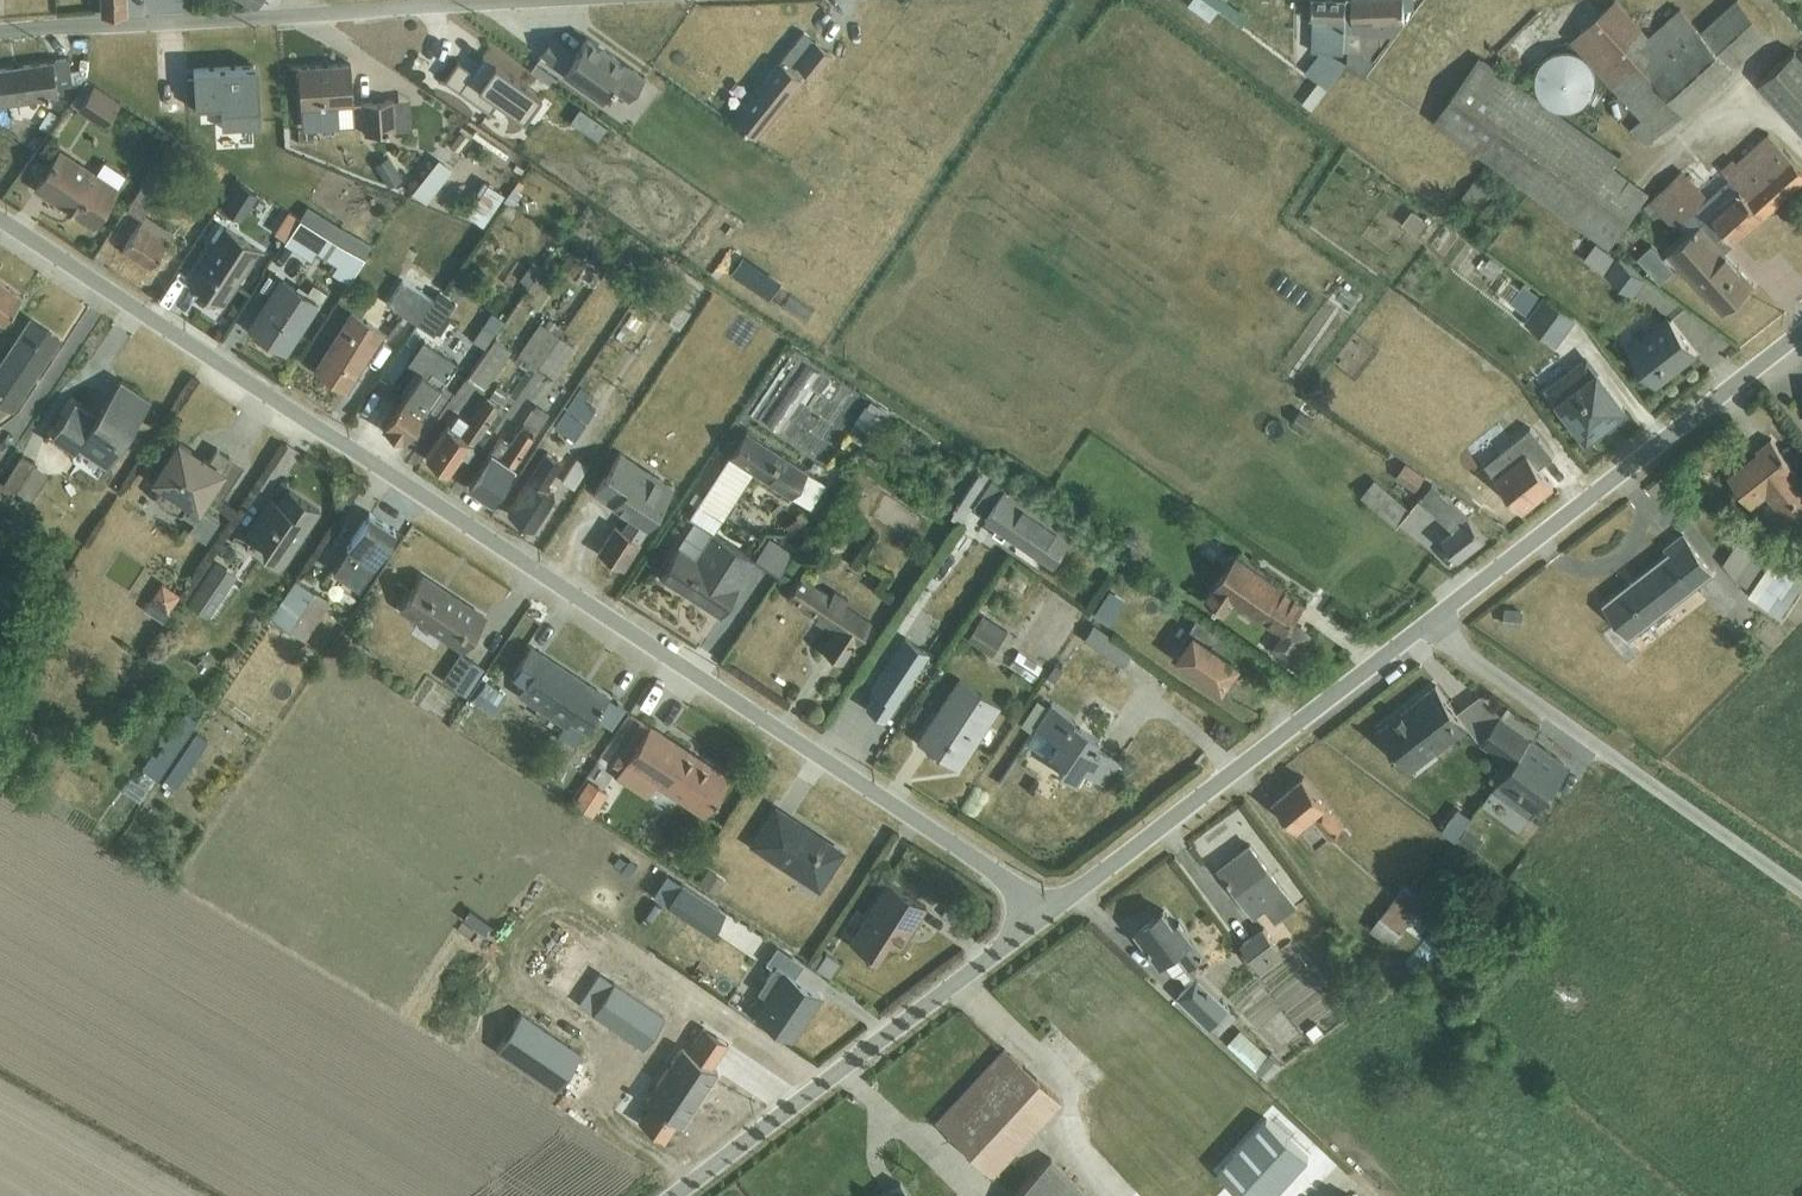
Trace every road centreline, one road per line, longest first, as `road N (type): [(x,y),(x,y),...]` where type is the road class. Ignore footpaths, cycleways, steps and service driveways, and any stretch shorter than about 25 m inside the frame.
road 1 (unclassified): [(0,216),(1000,874),(1041,918)]
road 2 (unclassified): [(0,33),(771,0)]
road 3 (residential): [(1423,626),(1041,918)]
road 4 (residential): [(1801,332),(1423,626)]
road 5 (residential): [(1041,918),(673,1195)]
road 6 (unclassified): [(1423,626),(1801,889)]

